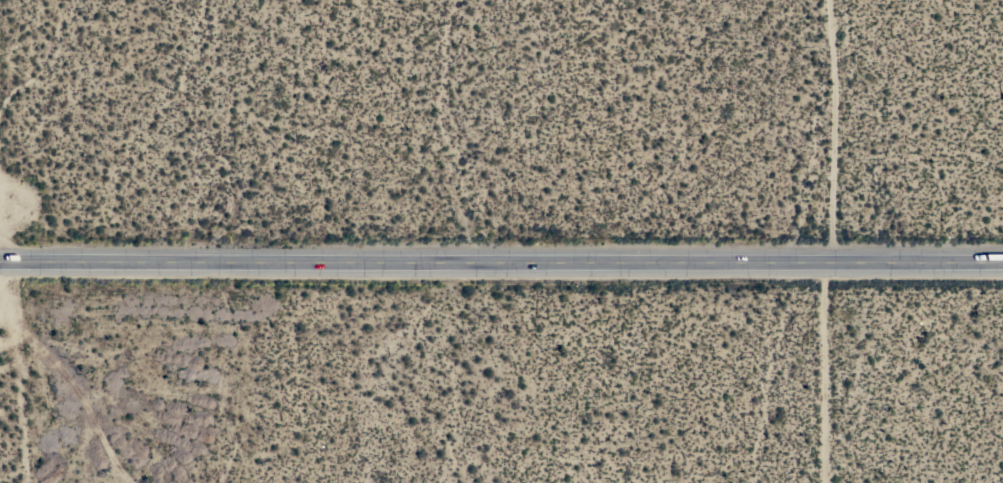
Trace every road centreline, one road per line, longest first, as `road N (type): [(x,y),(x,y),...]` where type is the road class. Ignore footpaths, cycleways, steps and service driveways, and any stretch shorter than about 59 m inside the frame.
road 1 (trunk): [(0,262),(1002,263)]
road 2 (track): [(842,263),(843,0)]
road 3 (residential): [(842,263),(811,344),(813,482)]

